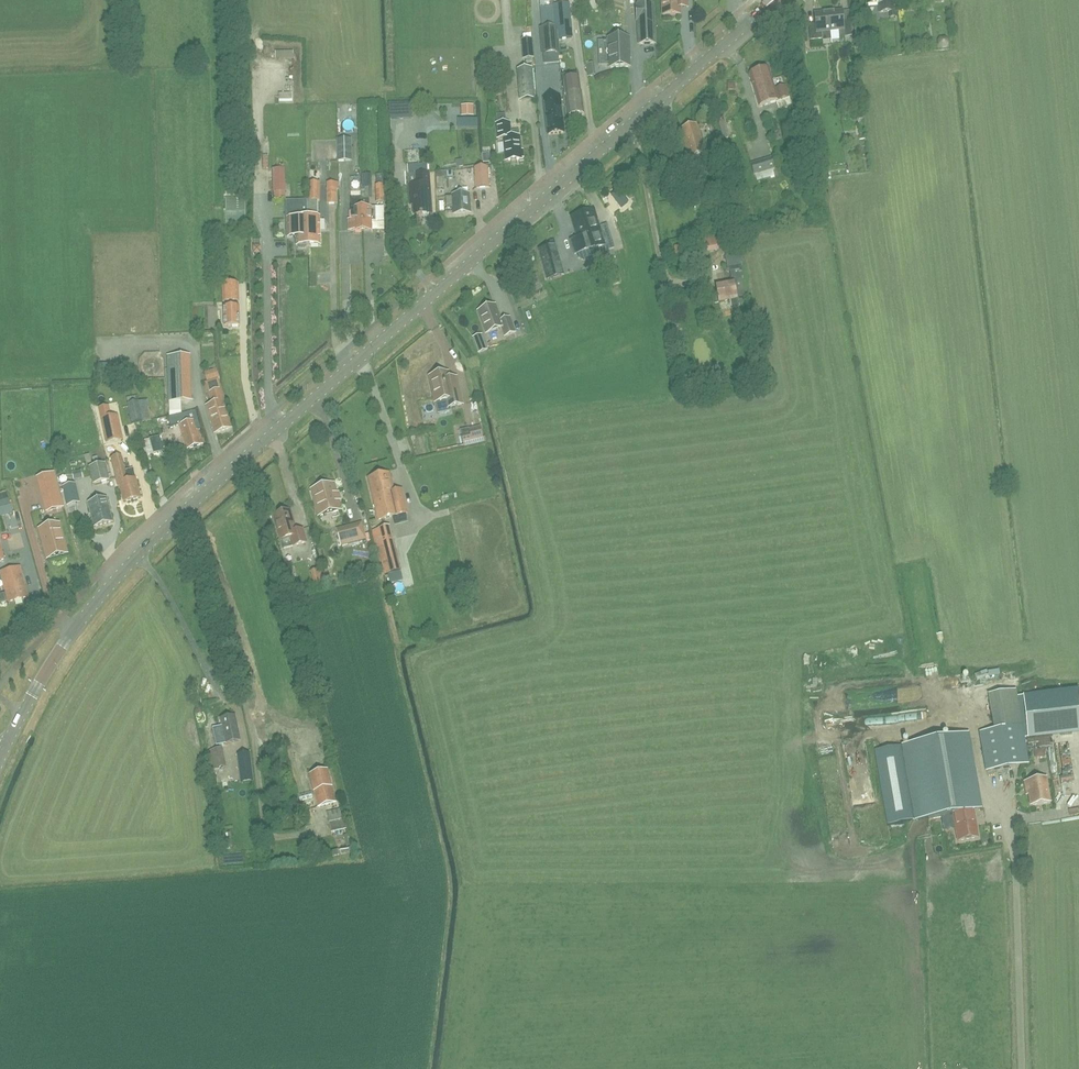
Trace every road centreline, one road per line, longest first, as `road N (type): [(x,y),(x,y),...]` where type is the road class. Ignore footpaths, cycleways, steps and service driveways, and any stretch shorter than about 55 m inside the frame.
road 1 (tertiary): [(2,756),(65,643),(164,528),(774,0)]

